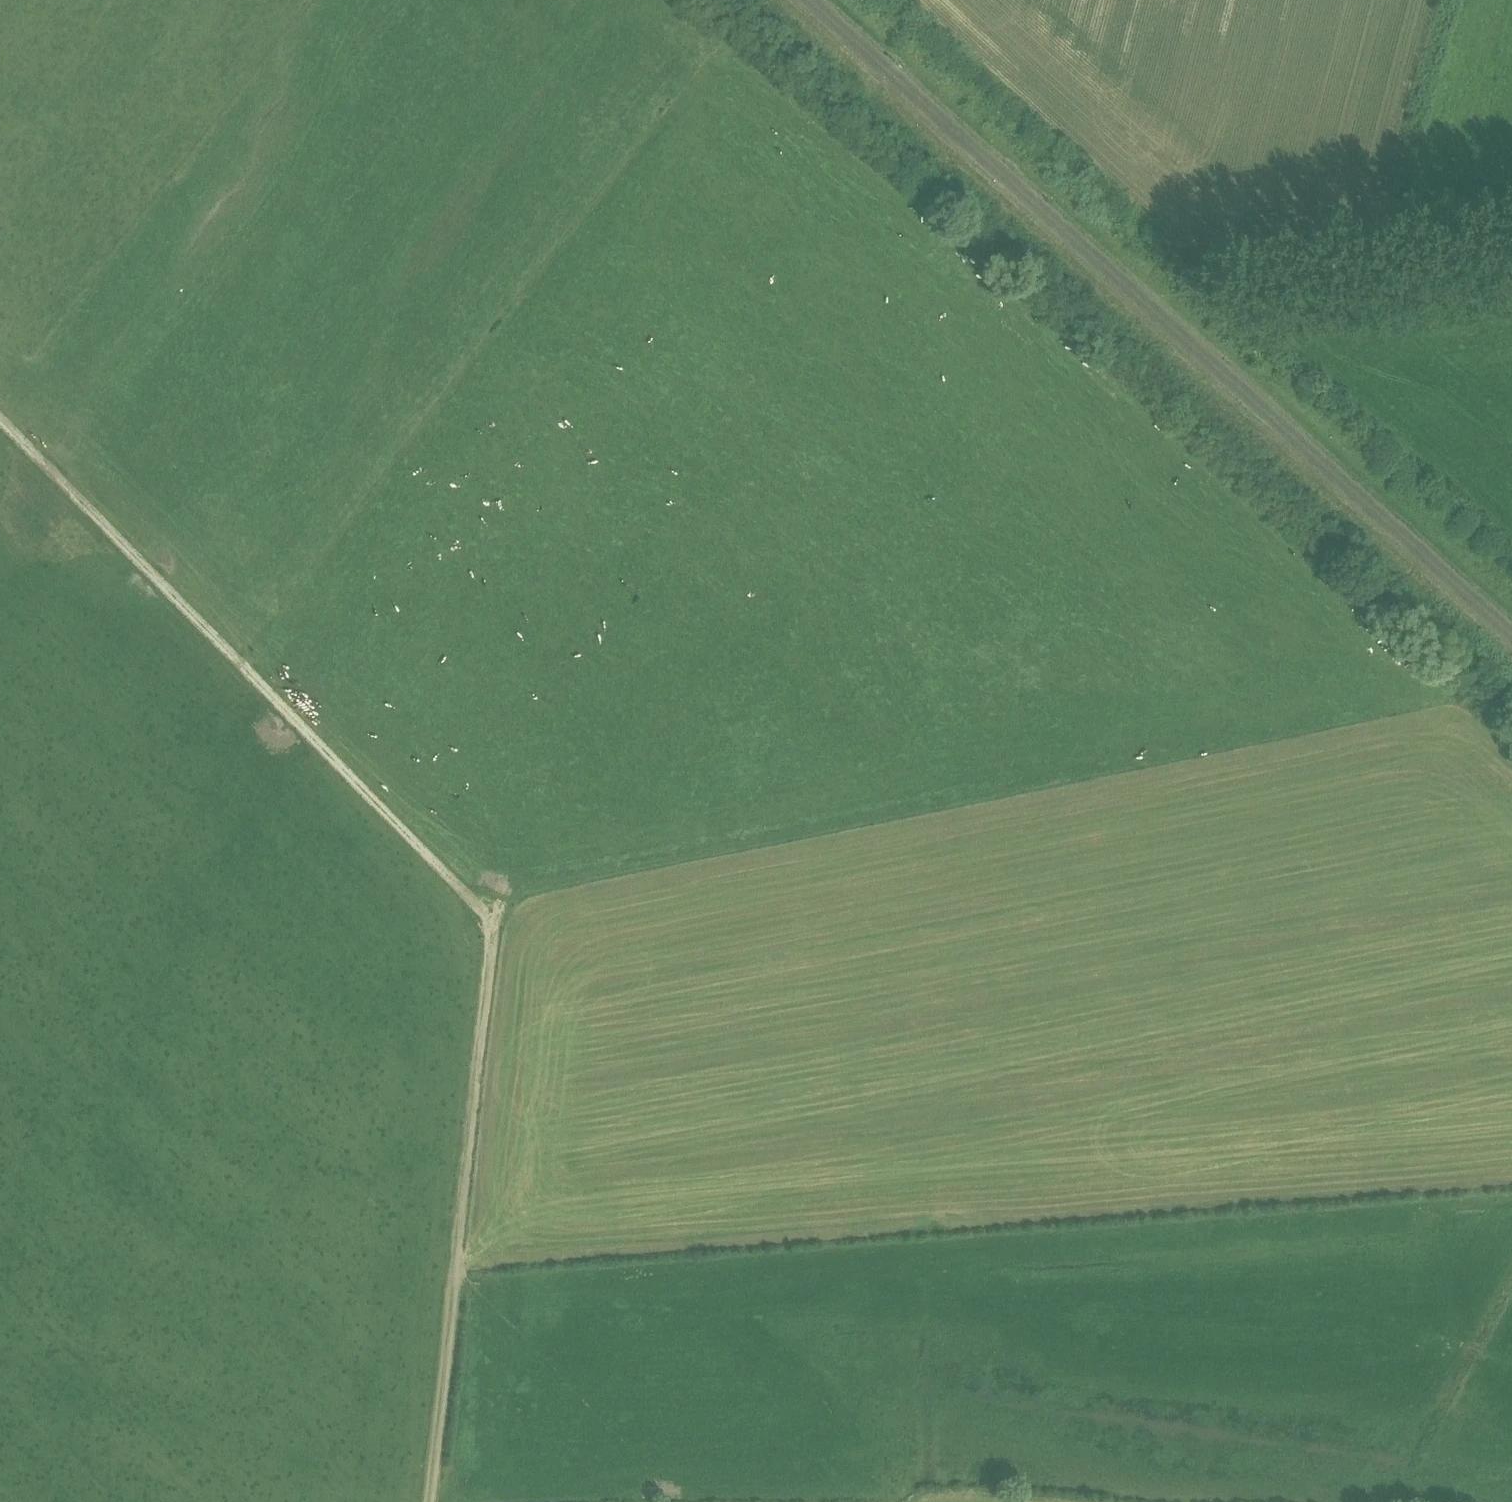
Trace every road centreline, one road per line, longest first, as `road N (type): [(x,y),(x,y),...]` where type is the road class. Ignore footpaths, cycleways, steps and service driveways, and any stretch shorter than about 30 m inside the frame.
road 1 (track): [(427,1501),(494,918),(0,416)]
road 2 (track): [(1242,285),(1511,244)]

